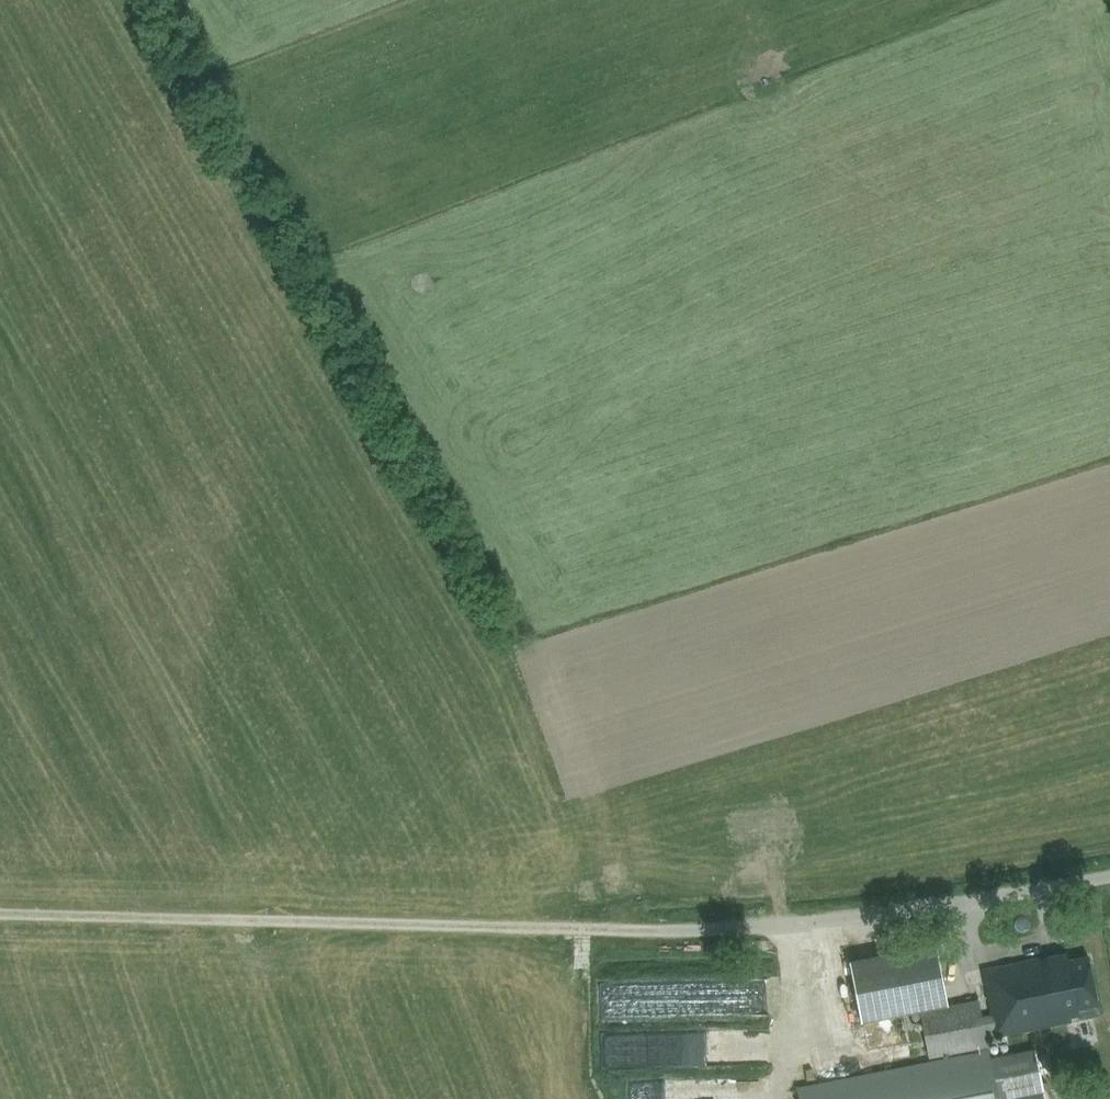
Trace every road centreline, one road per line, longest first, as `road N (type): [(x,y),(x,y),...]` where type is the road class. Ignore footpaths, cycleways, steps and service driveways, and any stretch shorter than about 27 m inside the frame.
road 1 (track): [(0,916),(620,931)]
road 2 (unclassified): [(620,931),(833,920),(1109,877)]

